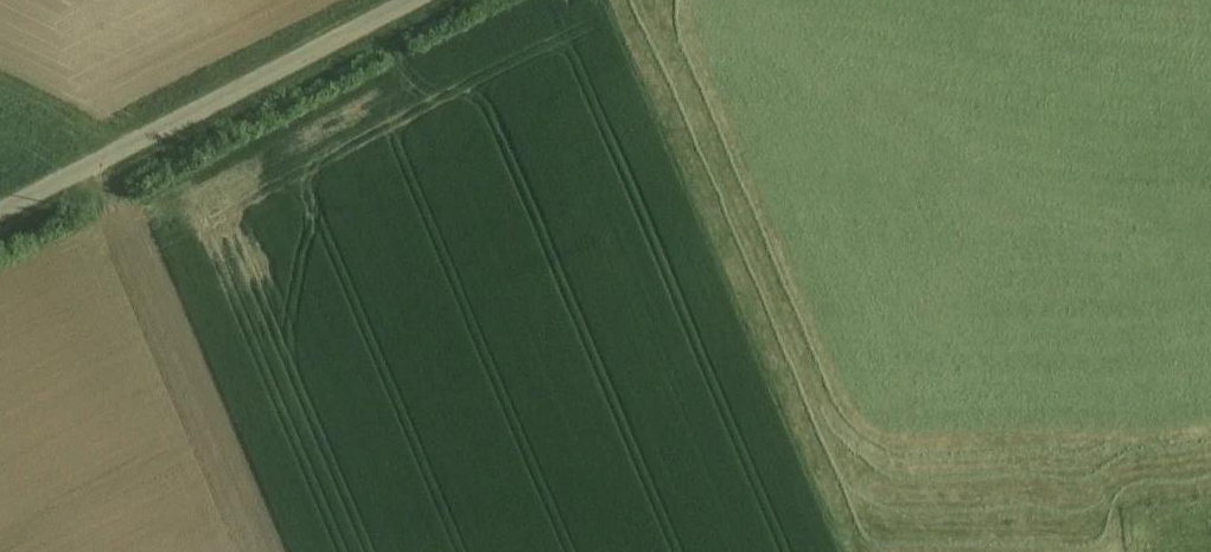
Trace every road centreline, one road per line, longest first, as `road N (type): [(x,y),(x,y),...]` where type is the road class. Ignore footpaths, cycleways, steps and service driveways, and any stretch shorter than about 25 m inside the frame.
road 1 (unclassified): [(400,0),(0,210)]

